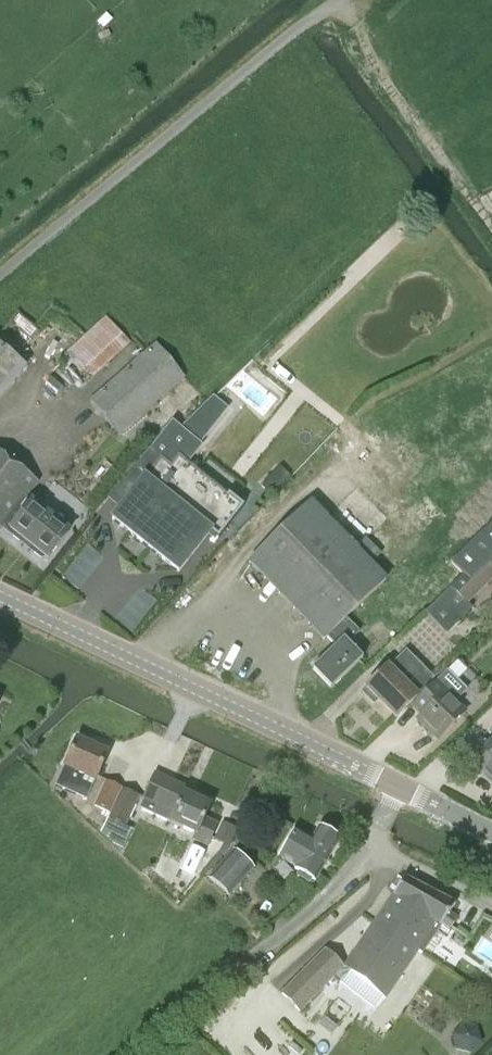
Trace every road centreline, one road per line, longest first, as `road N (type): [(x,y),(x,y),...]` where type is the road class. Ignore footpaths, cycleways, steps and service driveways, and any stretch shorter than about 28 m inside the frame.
road 1 (tertiary): [(401,789),(0,597)]
road 2 (unclassified): [(0,274),(340,0)]
road 3 (unclassified): [(259,954),(356,876),(371,847)]
road 4 (unclassified): [(491,904),(371,847)]

